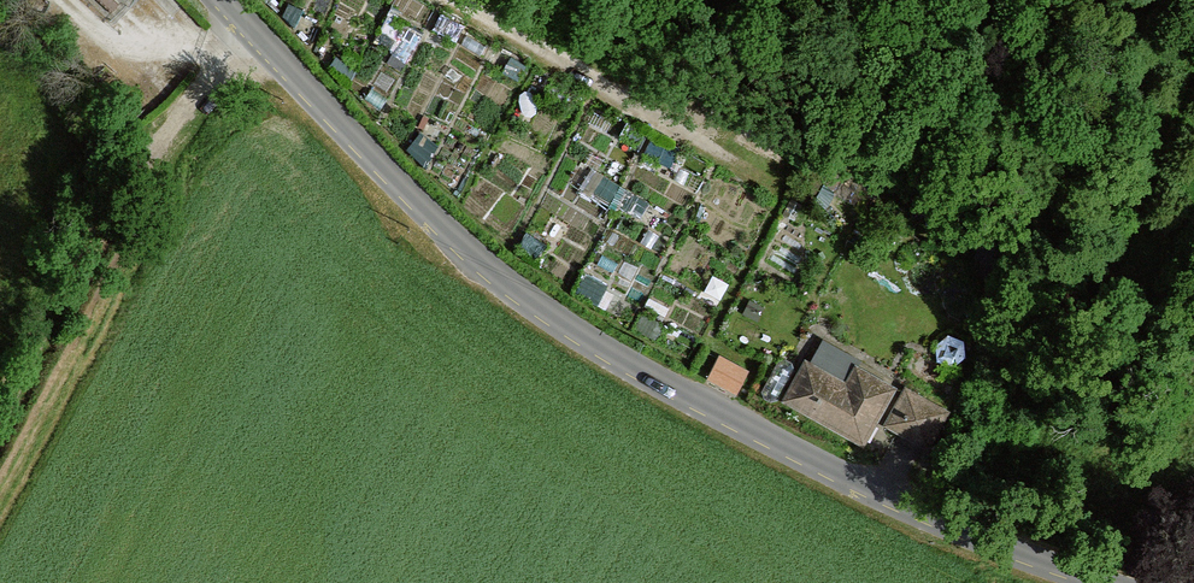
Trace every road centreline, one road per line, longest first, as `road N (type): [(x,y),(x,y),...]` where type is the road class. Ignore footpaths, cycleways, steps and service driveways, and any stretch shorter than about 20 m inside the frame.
road 1 (unclassified): [(222,0),(433,218),(570,328),(911,506),(1111,582)]
road 2 (track): [(0,436),(110,216),(249,27)]
road 3 (track): [(454,0),(731,158)]
road 4 (track): [(1193,37),(1113,261)]

